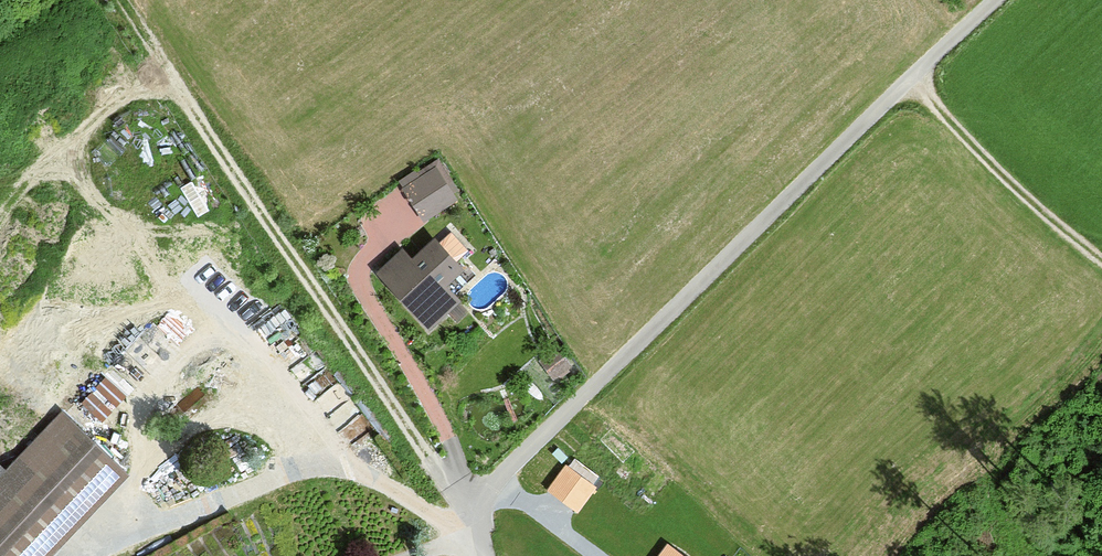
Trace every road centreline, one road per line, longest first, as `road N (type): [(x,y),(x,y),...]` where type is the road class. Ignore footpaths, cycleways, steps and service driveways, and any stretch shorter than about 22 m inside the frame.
road 1 (unclassified): [(485,555),(480,518),(502,475),(998,0)]
road 2 (track): [(483,541),(169,81),(123,0)]
road 3 (track): [(483,541),(387,485),(338,469),(297,471),(143,532),(104,555)]
road 4 (track): [(909,79),(1101,266)]

